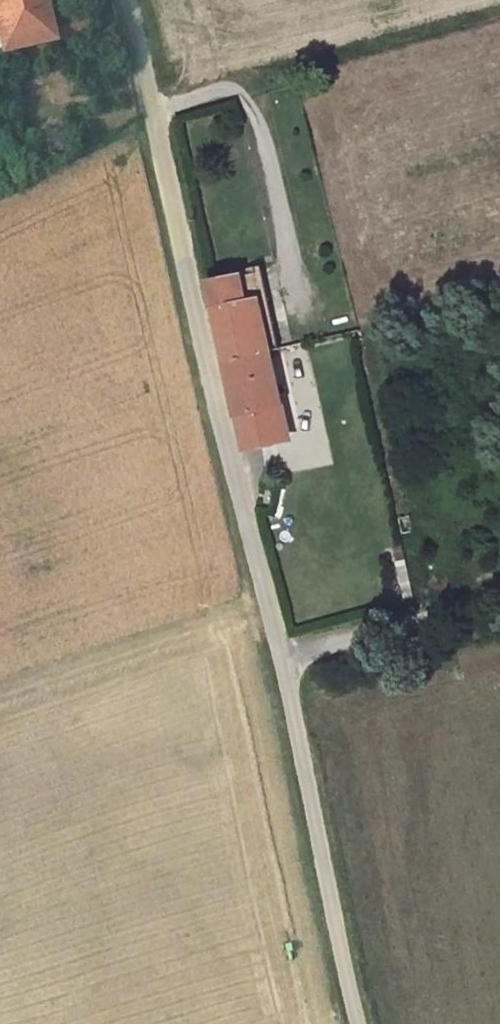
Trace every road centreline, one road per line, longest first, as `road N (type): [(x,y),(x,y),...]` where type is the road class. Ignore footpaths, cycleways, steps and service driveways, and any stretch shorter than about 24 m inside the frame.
road 1 (unclassified): [(358,1023),(287,667),(130,0)]
road 2 (track): [(499,576),(287,667)]

